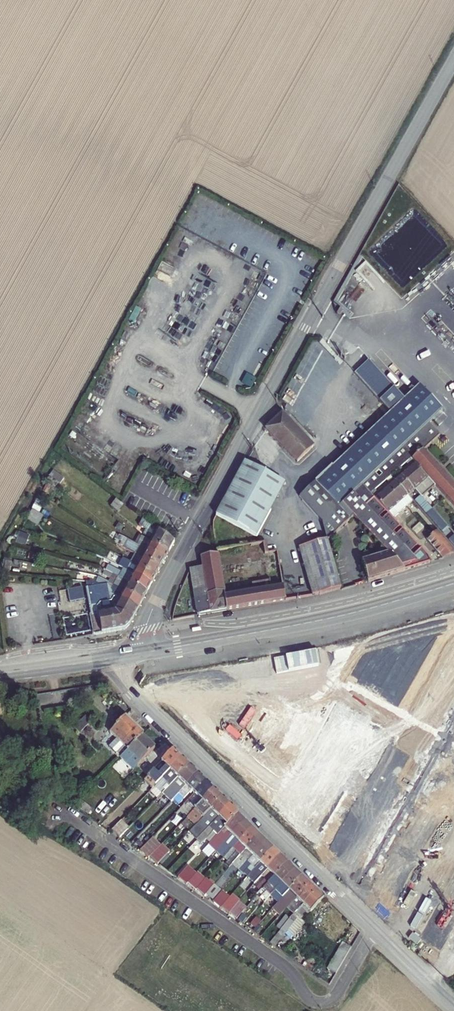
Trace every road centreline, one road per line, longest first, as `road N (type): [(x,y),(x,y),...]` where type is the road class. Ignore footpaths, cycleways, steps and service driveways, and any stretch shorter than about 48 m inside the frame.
road 1 (residential): [(117,658),(134,698),(453,1005)]
road 2 (residential): [(146,653),(152,609),(343,259)]
road 3 (primary): [(146,653),(332,618),(453,583)]
road 4 (unclassified): [(343,259),(453,59)]

